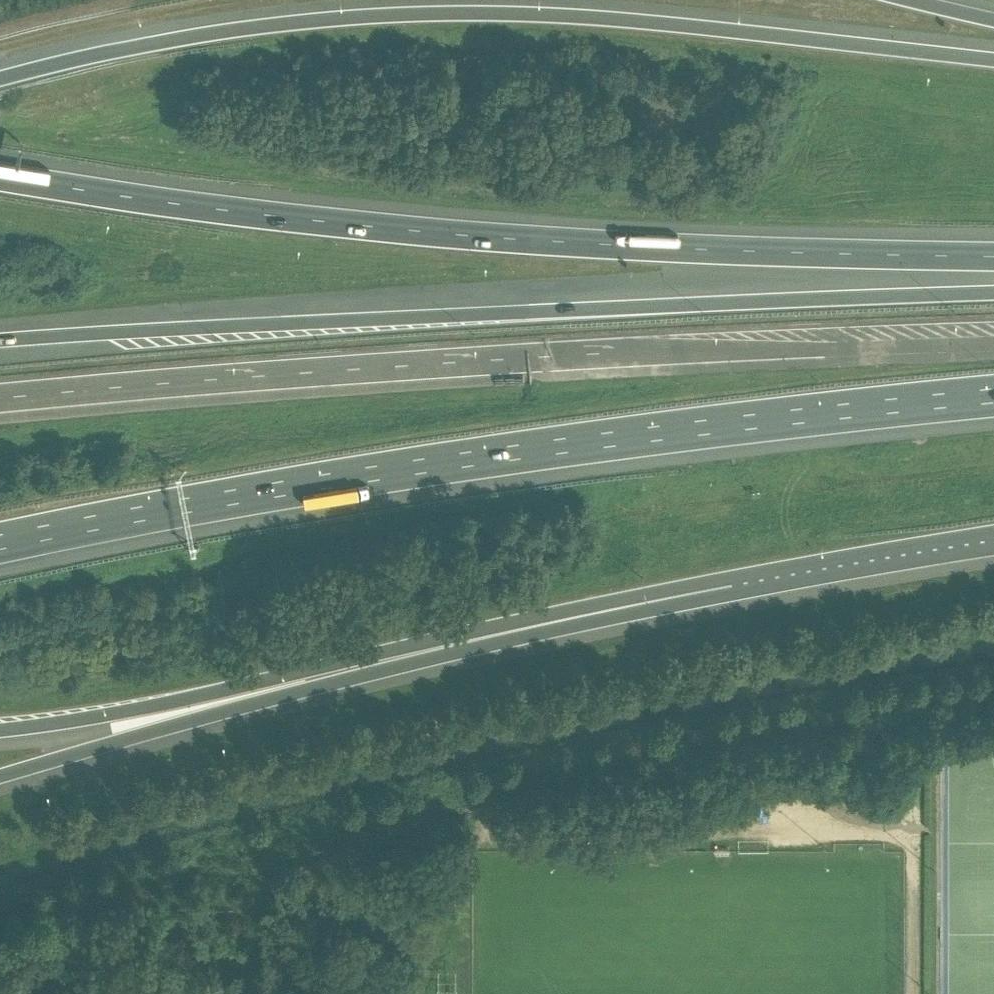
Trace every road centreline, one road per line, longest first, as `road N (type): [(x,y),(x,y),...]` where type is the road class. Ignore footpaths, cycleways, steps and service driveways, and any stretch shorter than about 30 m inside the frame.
road 1 (motorway): [(0,541),(449,459),(993,391)]
road 2 (motorway): [(993,57),(450,14),(228,33),(0,76)]
road 3 (motorway): [(993,260),(501,238),(284,217),(0,176)]
road 4 (motorway): [(993,295),(0,340)]
road 5 (motorway): [(461,634),(732,576),(993,534)]
road 6 (motorway): [(0,778),(461,634)]
road 7 (motorway): [(0,732),(109,715),(461,634)]

